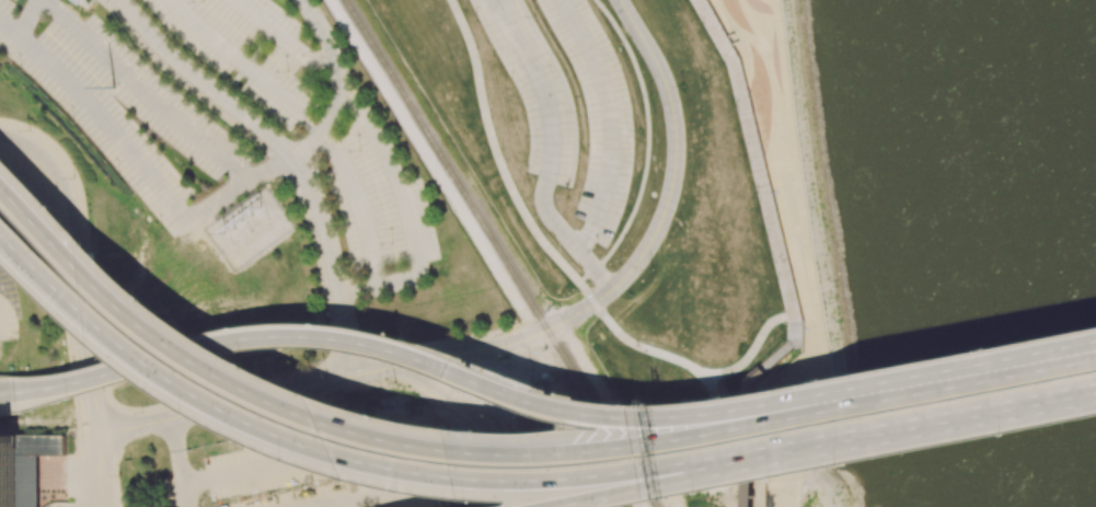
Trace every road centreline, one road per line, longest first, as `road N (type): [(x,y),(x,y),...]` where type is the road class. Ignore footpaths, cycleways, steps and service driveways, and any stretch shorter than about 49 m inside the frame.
road 1 (tertiary): [(618,0),(668,92),(676,161),(656,231),(604,295),(517,343),(97,434)]
road 2 (motorway): [(512,388),(391,344),(285,333),(209,343),(19,393)]
road 3 (motorway): [(888,395),(673,420),(578,408),(512,388)]
road 4 (motorway): [(763,460),(1095,392)]
road 5 (motorway): [(1086,354),(888,395)]
road 6 (motorway): [(573,506),(763,460)]
road 7 (tertiary): [(97,434),(76,264)]
road 8 (tertiary): [(76,264),(58,174),(31,146),(0,134)]

